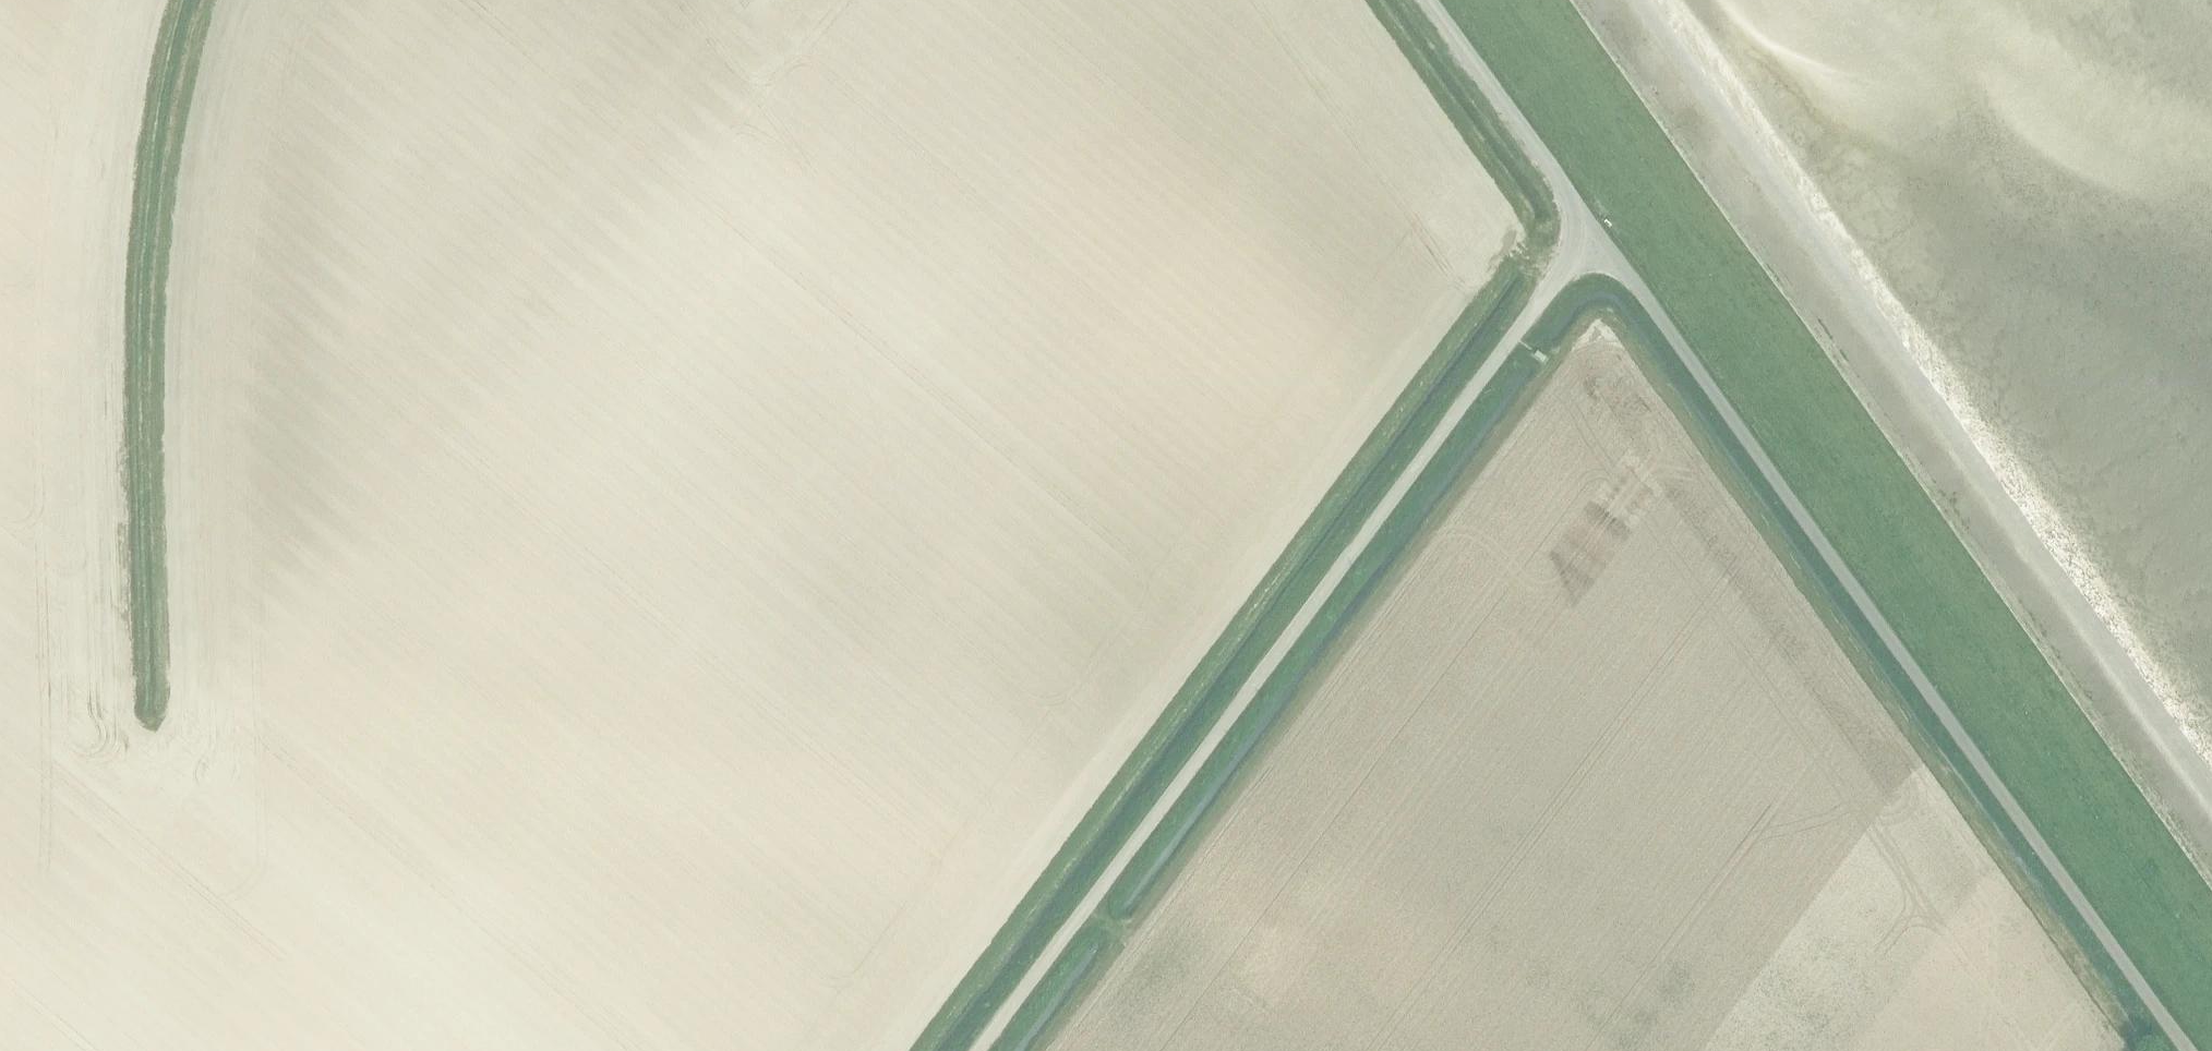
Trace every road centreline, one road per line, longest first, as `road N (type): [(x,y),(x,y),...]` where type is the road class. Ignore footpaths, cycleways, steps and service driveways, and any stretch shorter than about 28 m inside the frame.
road 1 (unclassified): [(978,1050),(1587,246)]
road 2 (unclassified): [(2177,1050),(1587,246)]
road 3 (unclassified): [(1587,246),(1412,0)]

